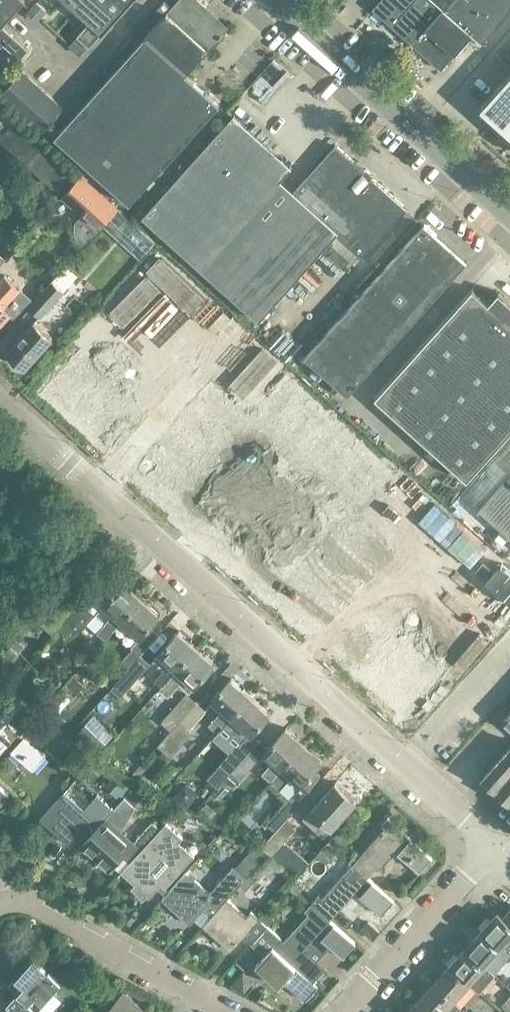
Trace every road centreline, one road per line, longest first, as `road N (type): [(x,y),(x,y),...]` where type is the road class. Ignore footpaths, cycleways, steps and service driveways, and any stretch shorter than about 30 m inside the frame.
road 1 (residential): [(498,845),(0,400)]
road 2 (tertiary): [(509,214),(272,0)]
road 3 (residential): [(0,910),(49,908),(224,1011)]
road 4 (residential): [(342,1011),(498,845)]

